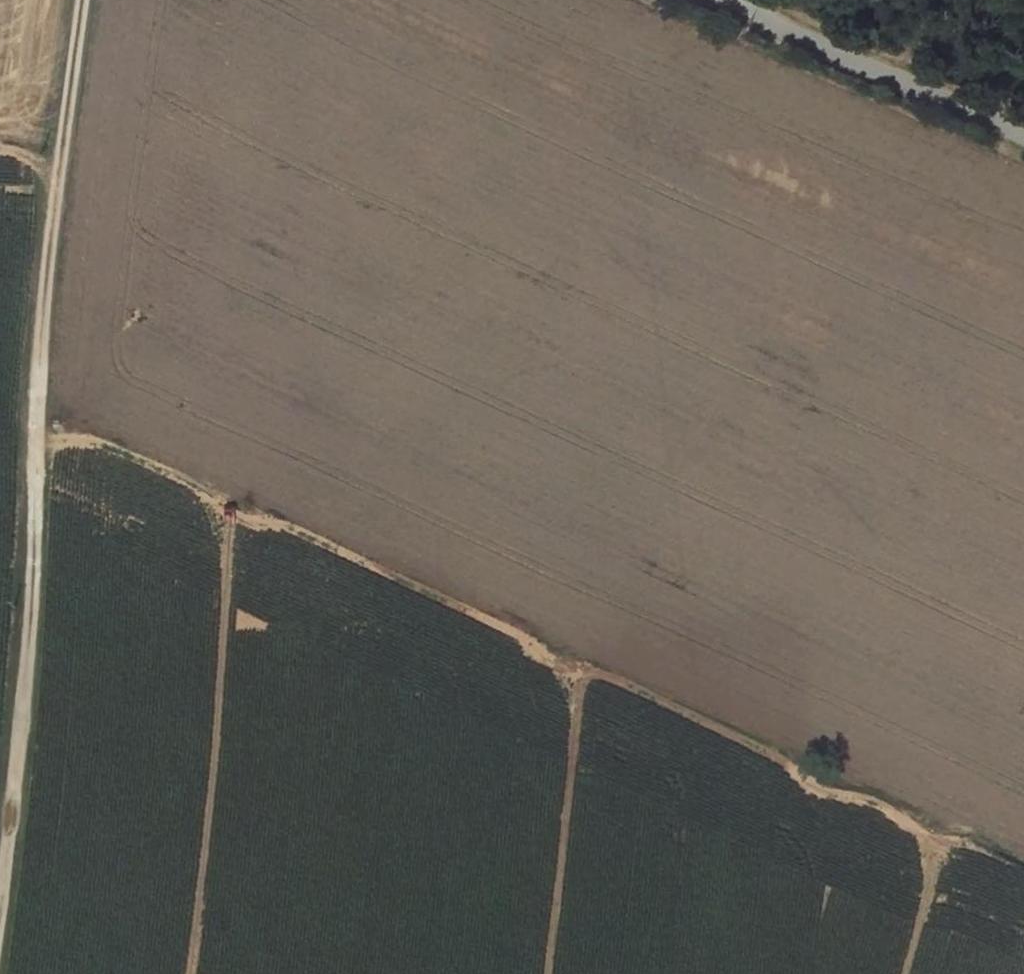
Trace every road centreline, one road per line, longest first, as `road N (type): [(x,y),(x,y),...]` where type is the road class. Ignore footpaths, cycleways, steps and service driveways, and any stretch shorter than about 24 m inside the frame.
road 1 (track): [(82,0),(37,375),(32,568),(0,876)]
road 2 (unclassified): [(1023,135),(703,0)]

